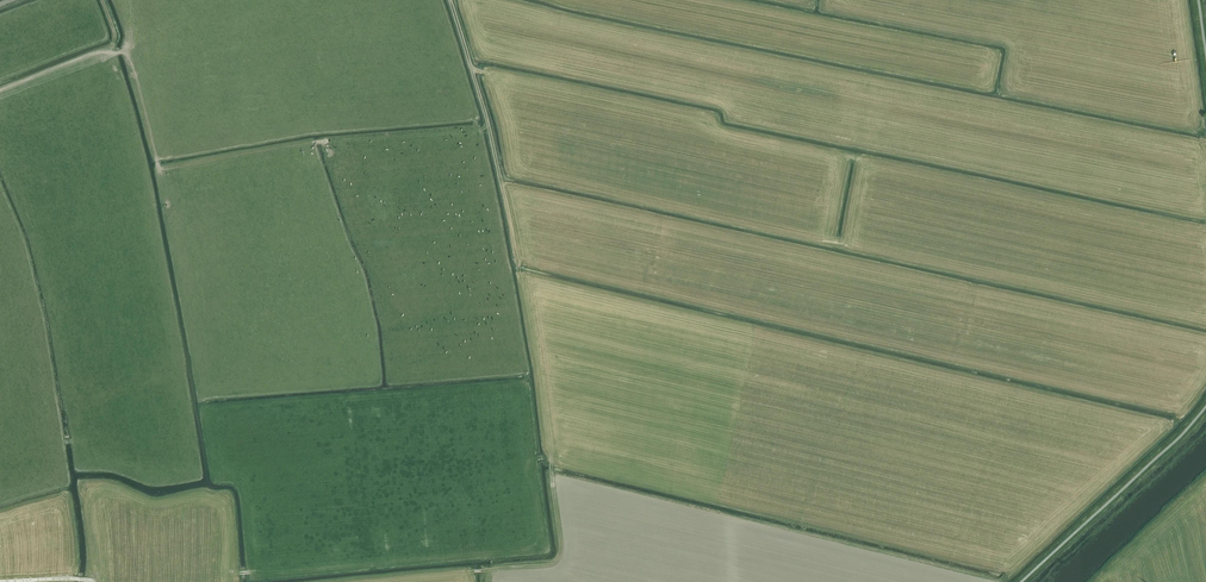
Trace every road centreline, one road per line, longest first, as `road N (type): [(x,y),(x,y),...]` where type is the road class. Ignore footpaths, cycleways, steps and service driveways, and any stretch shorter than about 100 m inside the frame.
road 1 (track): [(450,0),(507,206)]

